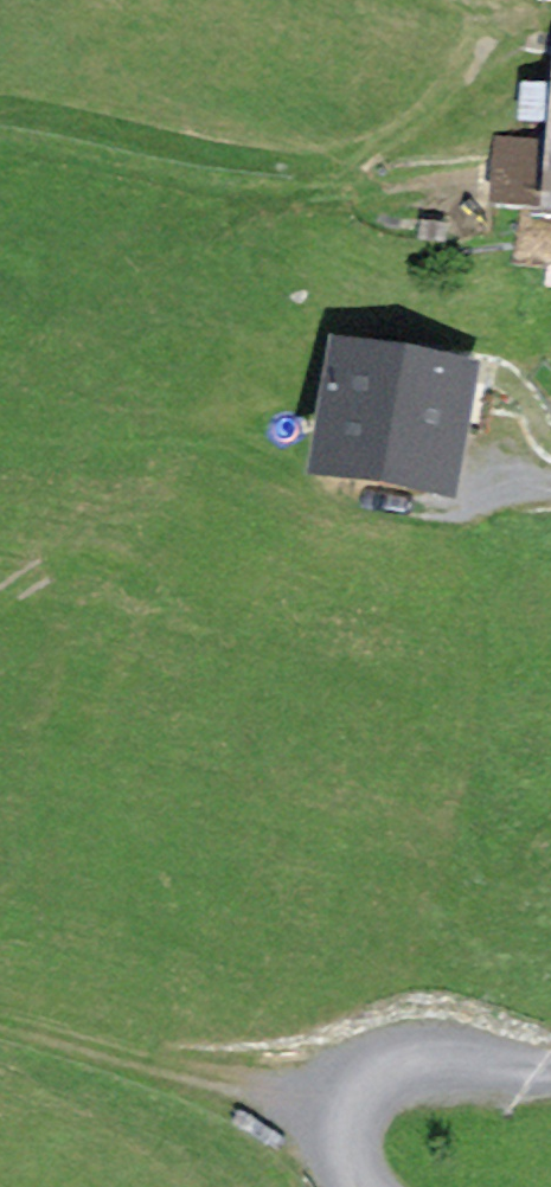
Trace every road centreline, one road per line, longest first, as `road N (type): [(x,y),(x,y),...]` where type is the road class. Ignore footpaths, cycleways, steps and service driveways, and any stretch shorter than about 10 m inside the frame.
road 1 (track): [(515,23),(472,77),(422,119),(364,158),(307,168),(0,108)]
road 2 (track): [(357,1122),(0,1021)]
road 3 (unclassified): [(550,1071),(449,1063),(394,1076),(357,1122),(352,1149),(362,1186)]
road 4 (track): [(550,25),(432,0)]

